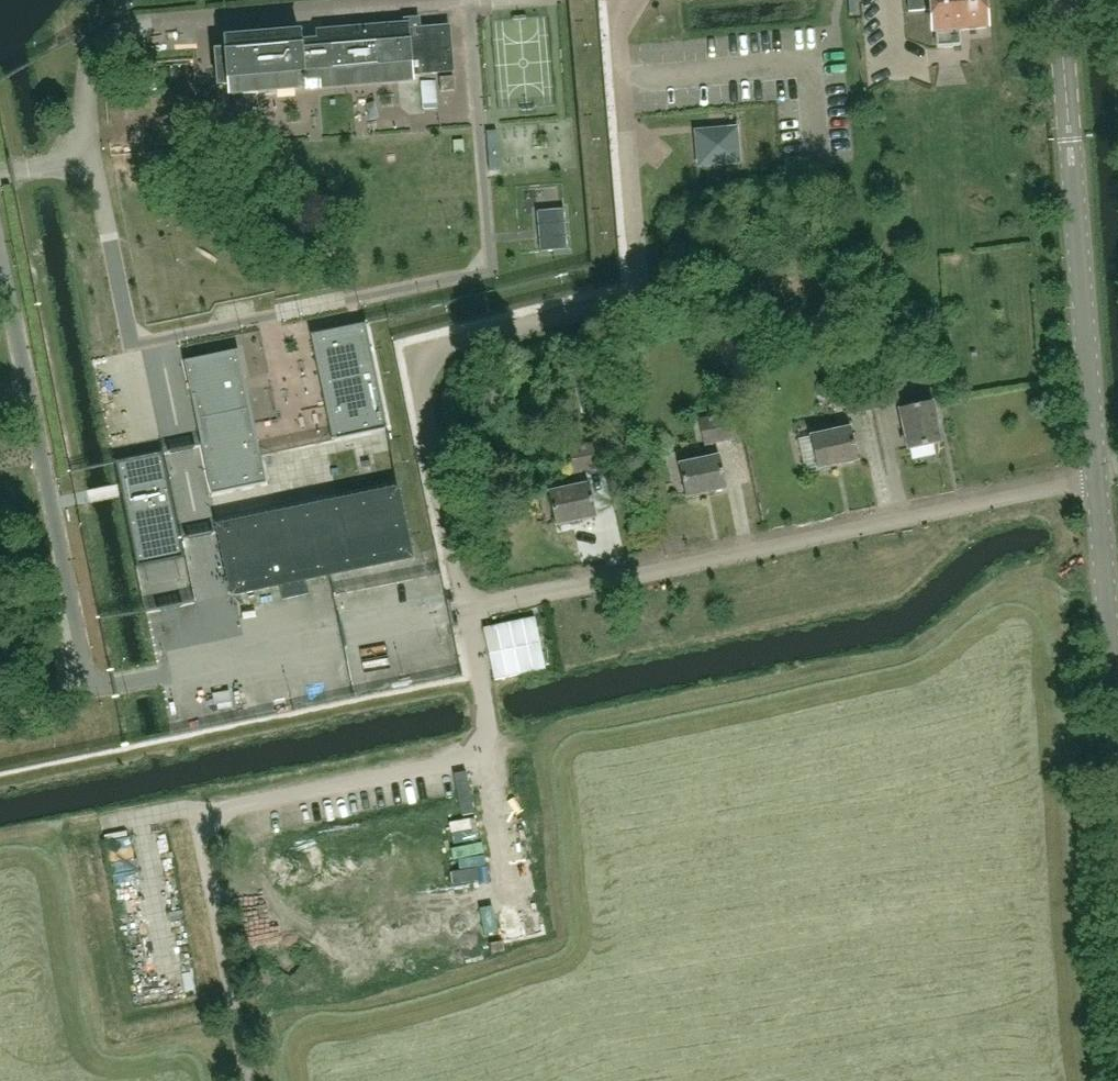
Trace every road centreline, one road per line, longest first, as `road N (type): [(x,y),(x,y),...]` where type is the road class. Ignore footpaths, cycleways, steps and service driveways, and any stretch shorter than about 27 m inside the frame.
road 1 (unclassified): [(622,0),(639,292),(443,349),(422,365),(469,612)]
road 2 (unclassified): [(469,612),(491,723),(477,754),(213,817),(205,826),(251,1080)]
road 3 (unclassified): [(469,612),(1098,476)]
road 4 (tertiary): [(1098,476),(1062,0)]
road 5 (tertiary): [(1117,733),(1098,476)]

